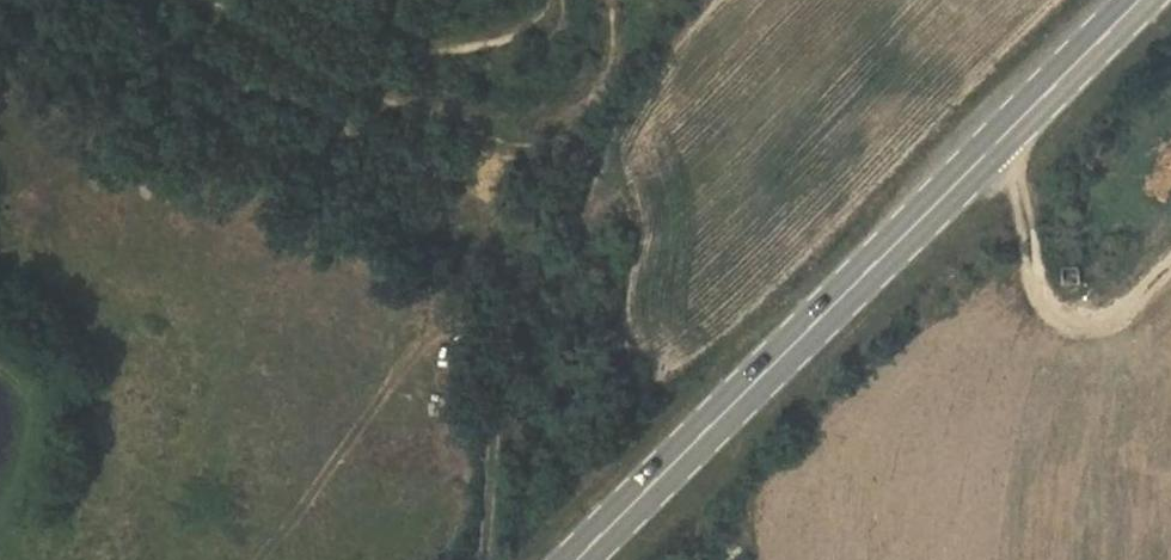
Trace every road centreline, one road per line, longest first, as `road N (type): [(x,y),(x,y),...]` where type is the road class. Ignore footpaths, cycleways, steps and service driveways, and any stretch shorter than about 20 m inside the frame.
road 1 (primary): [(578,559),(1139,0)]
road 2 (track): [(610,0),(620,43),(603,80),(575,104),(489,118),(327,118),(210,72),(146,22)]
road 3 (track): [(486,559),(510,271),(470,195),(489,118),(469,45)]
road 4 (track): [(999,140),(1049,299),(1079,309),(1112,293),(1170,243)]
road 5 (track): [(201,0),(271,48),(382,100),(482,78)]
road 6 (track): [(388,0),(398,33),(425,44),(469,45),(537,23),(553,0)]

